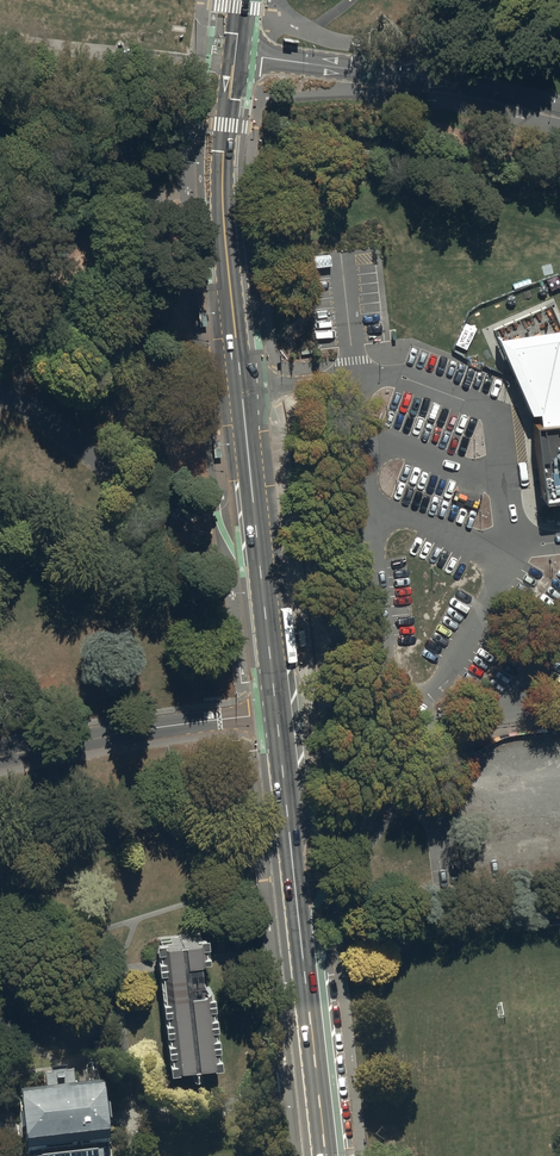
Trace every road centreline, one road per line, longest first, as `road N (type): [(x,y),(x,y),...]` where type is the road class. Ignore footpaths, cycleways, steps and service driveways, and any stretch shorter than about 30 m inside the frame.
road 1 (tertiary): [(276,713),(224,218),(235,54)]
road 2 (tertiary): [(326,1155),(276,713)]
road 3 (unclassified): [(235,54),(455,84),(559,107)]
road 4 (residential): [(0,756),(276,713)]

